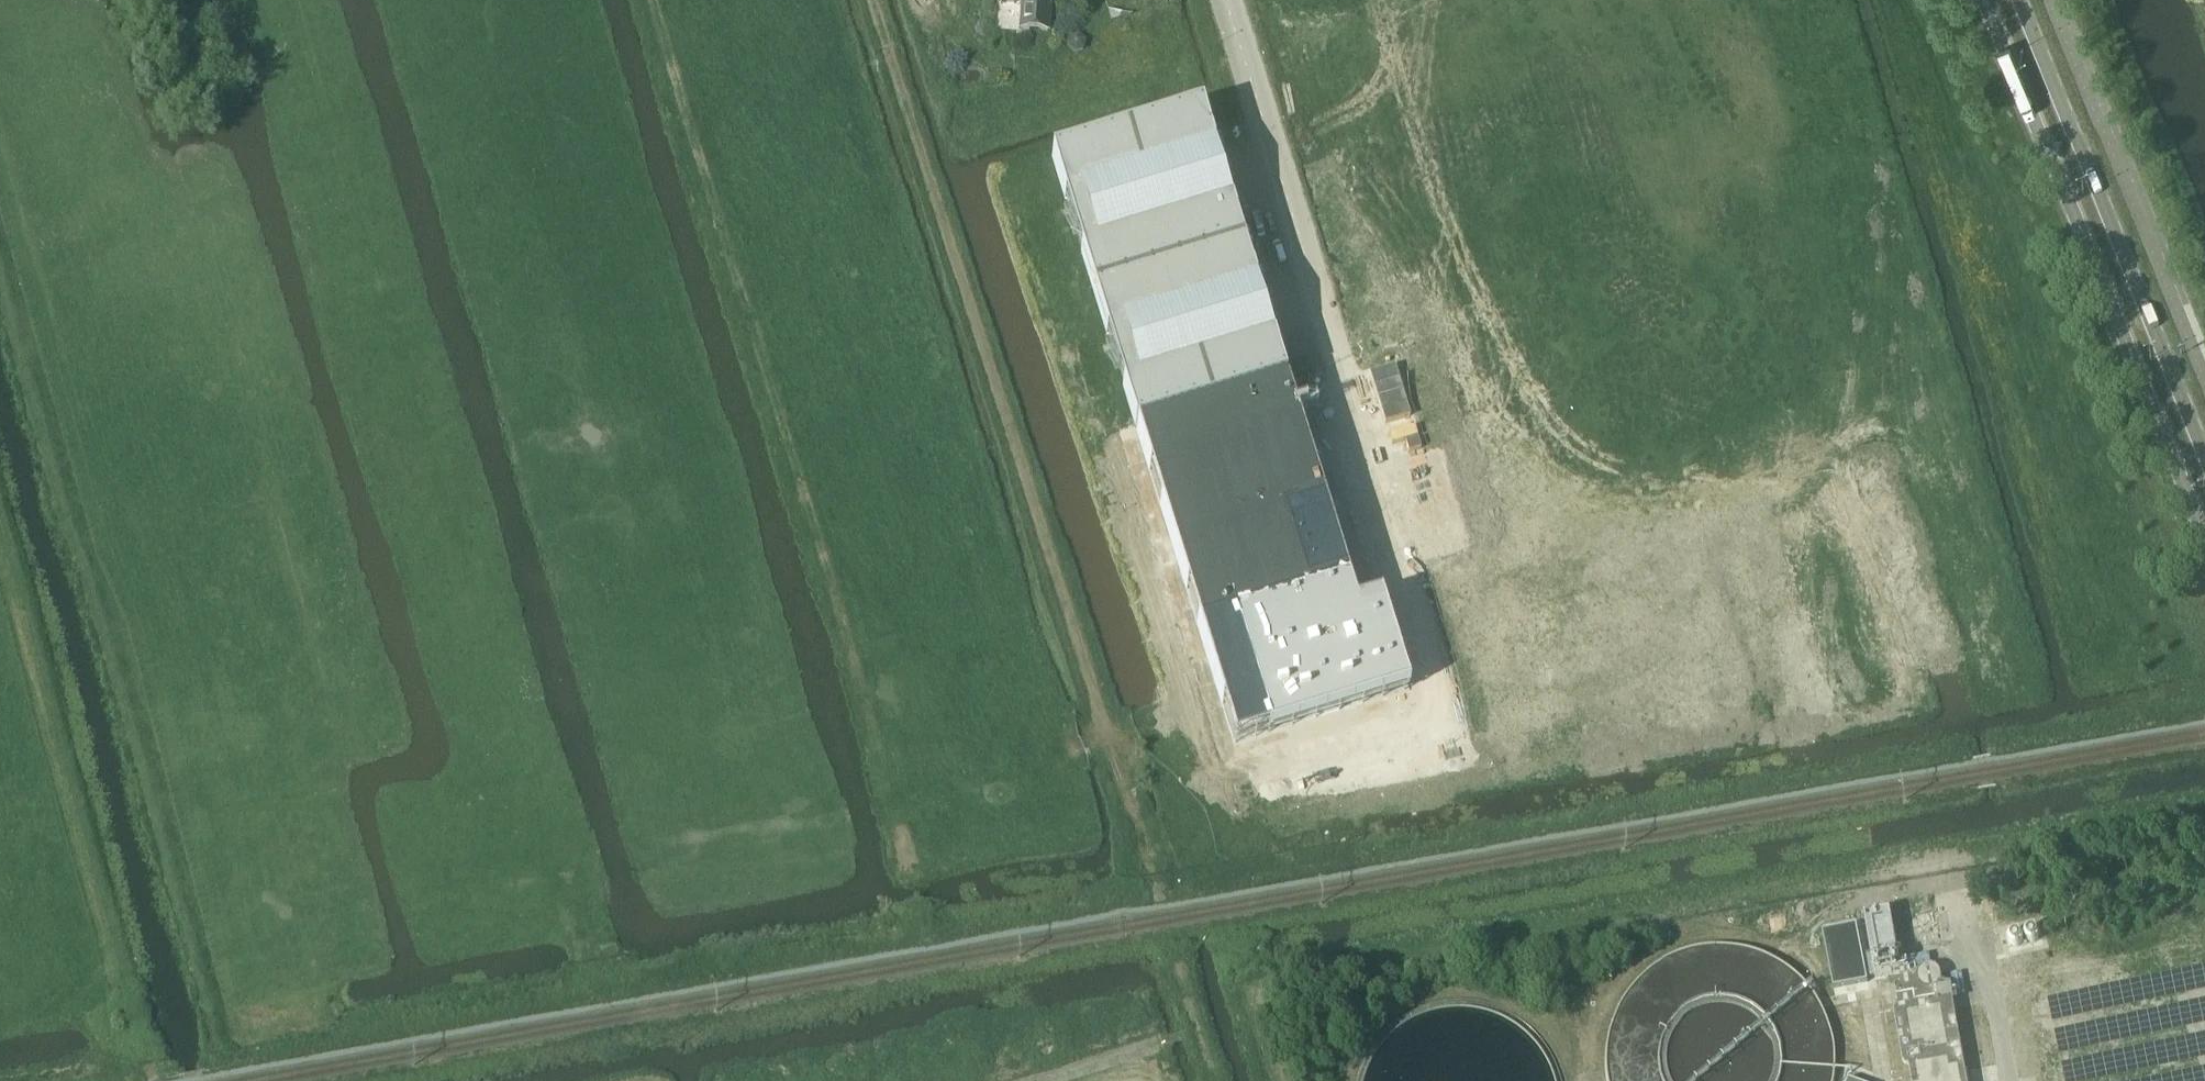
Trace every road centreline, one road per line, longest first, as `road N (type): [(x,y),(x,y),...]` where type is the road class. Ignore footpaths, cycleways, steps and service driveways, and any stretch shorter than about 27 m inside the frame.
road 1 (primary): [(1985,0),(2204,538)]
road 2 (primary): [(2204,455),(2021,0)]
road 3 (unclassified): [(1338,360),(1227,0)]
road 4 (unclassified): [(2006,1080),(1982,930)]

